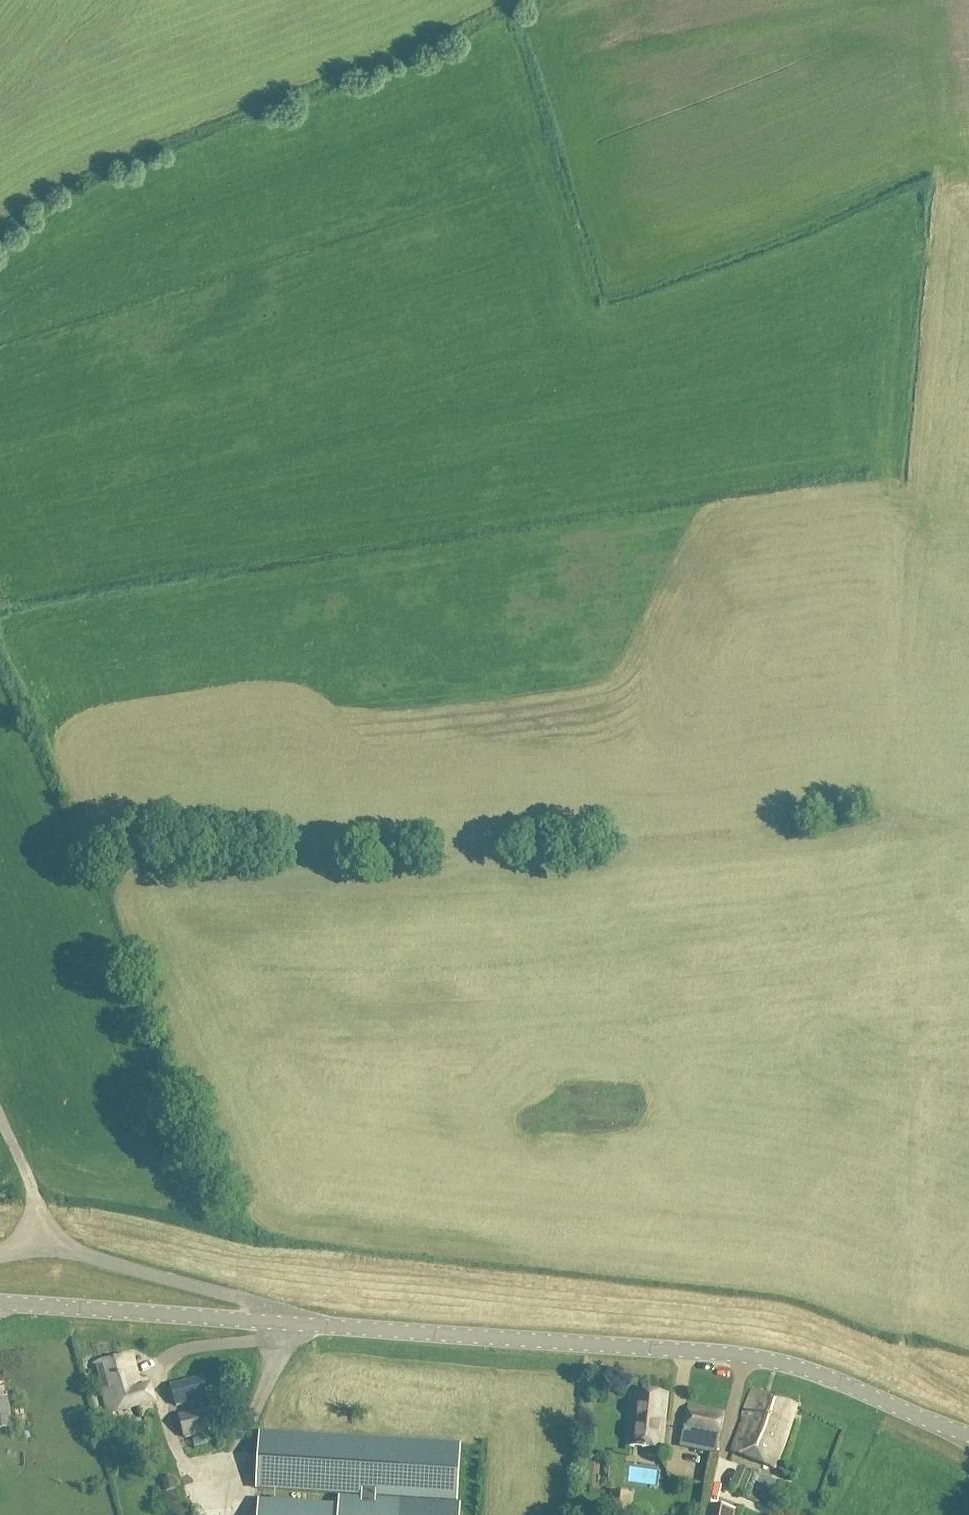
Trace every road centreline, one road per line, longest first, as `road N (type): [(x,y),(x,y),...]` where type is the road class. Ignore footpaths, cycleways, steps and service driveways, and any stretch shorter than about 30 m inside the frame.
road 1 (tertiary): [(284,1322),(742,1354),(834,1378),(968,1433)]
road 2 (tertiary): [(0,1302),(284,1322)]
road 3 (unclassified): [(284,1322),(281,1310),(263,1301),(47,1248)]

